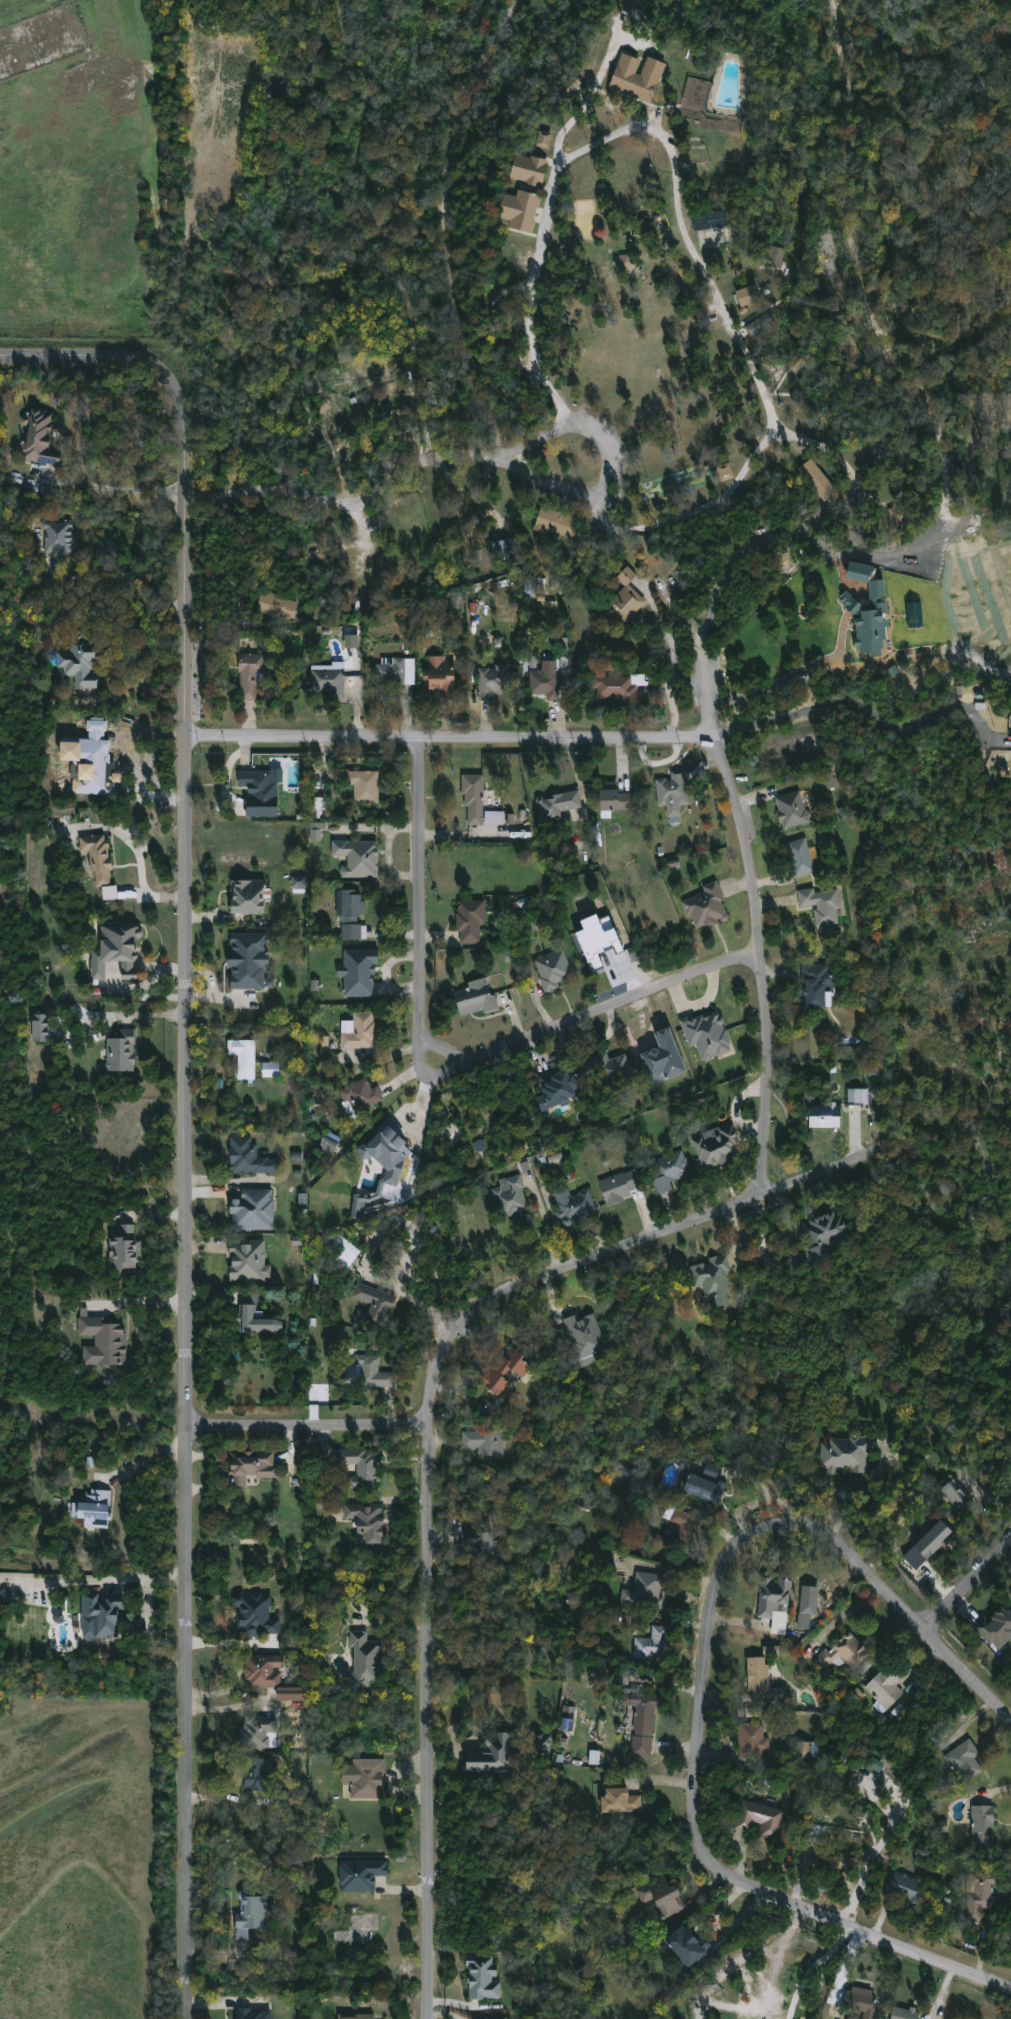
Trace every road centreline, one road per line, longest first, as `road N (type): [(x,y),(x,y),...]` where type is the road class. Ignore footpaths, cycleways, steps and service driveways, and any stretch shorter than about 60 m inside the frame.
road 1 (tertiary): [(146,363),(164,372),(185,407),(191,2018)]
road 2 (residential): [(766,1523),(739,1543),(714,1588),(695,1806),(707,1865),(1010,1990)]
road 3 (residential): [(760,951),(453,1066),(432,1061),(417,1024),(418,739)]
road 4 (residential): [(186,496),(268,485),(364,500),(418,460),(497,454),(577,420),(595,424),(615,456),(608,491),(597,495),(497,454)]
road 5 (residential): [(433,1423),(428,2018)]
road 6 (residential): [(872,1153),(491,1297),(447,1340),(436,1365),(433,1423)]
road 7 (residential): [(707,739),(737,790),(766,989),(765,1274)]
road 8 (residential): [(707,739),(186,736)]
road 9 (residential): [(766,1523),(807,1523),(863,1560),(1010,1718)]
road 10 (residential): [(433,1423),(187,1427)]
road 11 (tertiary): [(146,363),(0,355)]
road 12 (residential): [(924,1628),(1010,1540)]

